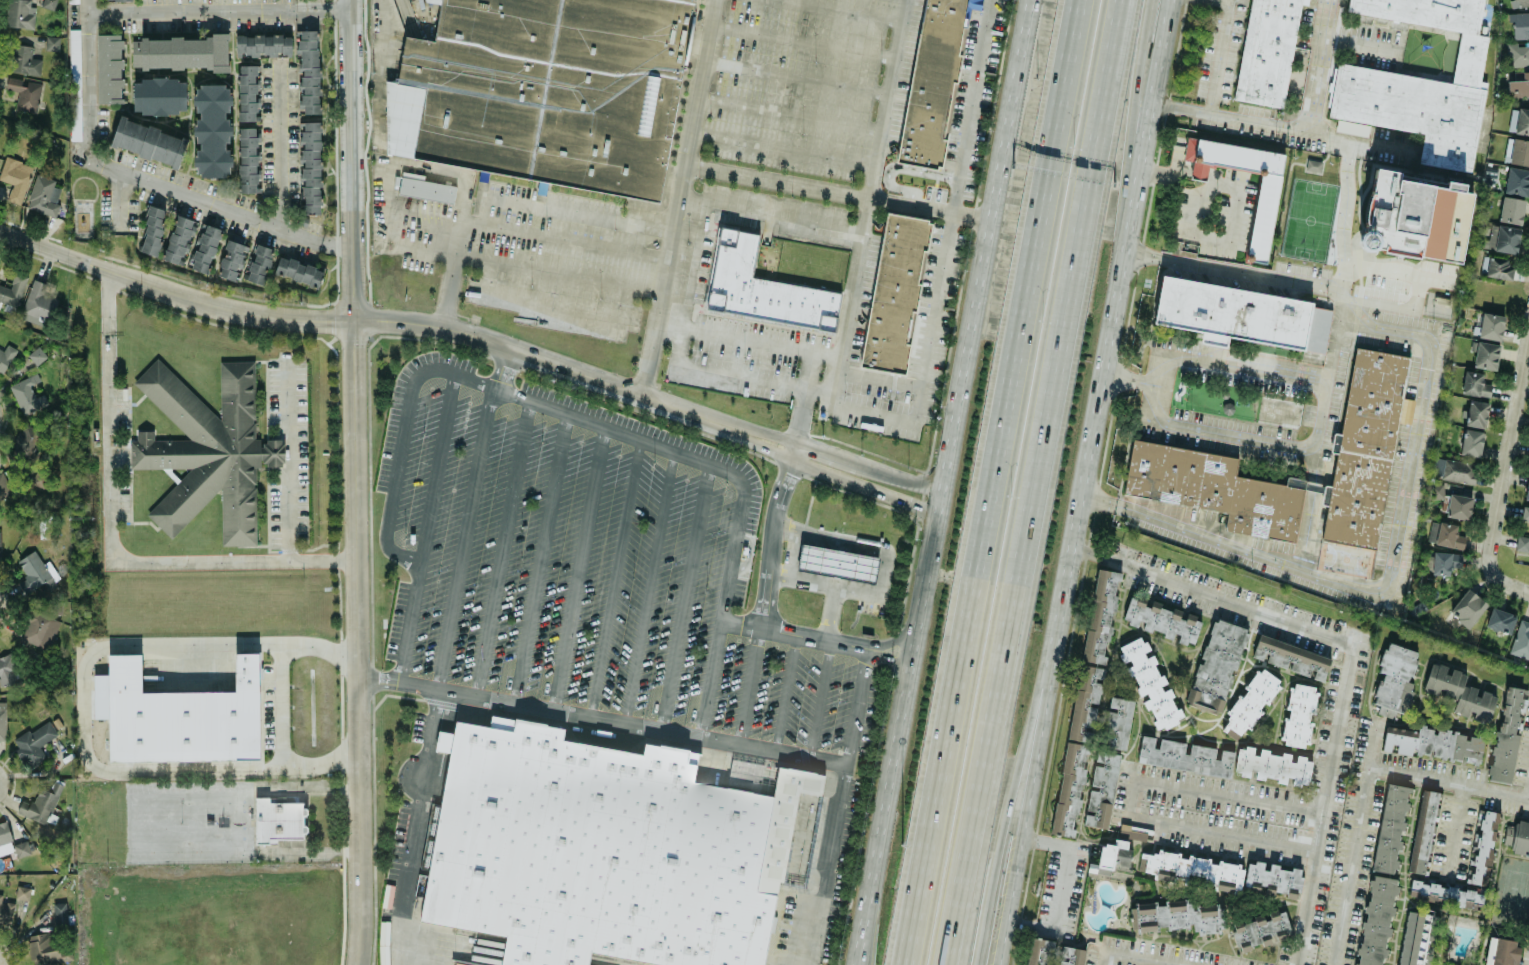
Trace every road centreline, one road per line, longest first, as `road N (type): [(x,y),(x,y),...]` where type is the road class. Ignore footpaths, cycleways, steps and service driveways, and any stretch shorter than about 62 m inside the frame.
road 1 (motorway): [(1086,0),(909,964)]
road 2 (motorway): [(951,964),(1119,0)]
road 3 (residential): [(358,964),(364,925),(355,320)]
road 4 (residential): [(355,320),(442,326),(941,504)]
road 5 (primary): [(1064,601),(1176,0)]
road 6 (primary): [(1035,0),(941,504)]
road 7 (primary): [(941,504),(863,964)]
road 8 (motorway): [(974,964),(1064,601)]
road 9 (primary): [(999,964),(1064,601)]
road 10 (residential): [(355,320),(284,320),(181,295),(0,232)]
road 11 (residential): [(351,0),(355,320)]
road 12 (motorway): [(1120,313),(1153,0)]
road 13 (residential): [(1496,574),(1491,552),(1528,345)]

